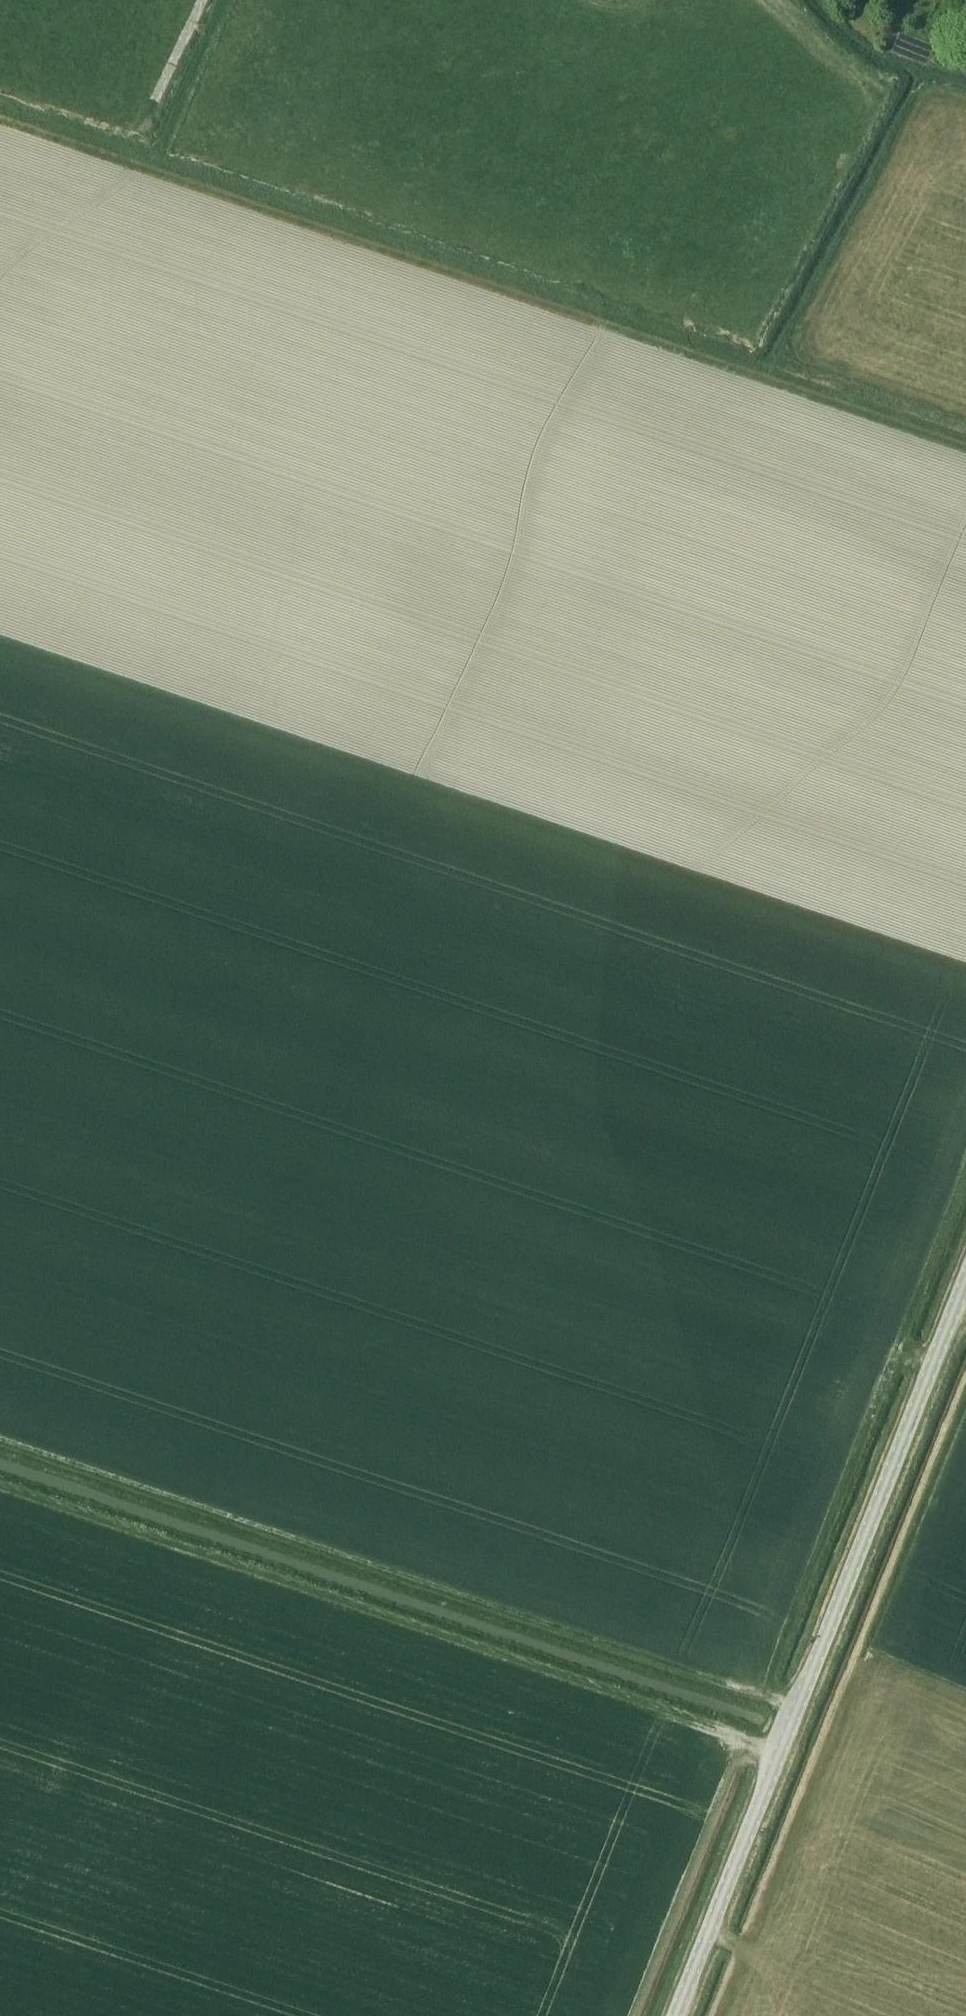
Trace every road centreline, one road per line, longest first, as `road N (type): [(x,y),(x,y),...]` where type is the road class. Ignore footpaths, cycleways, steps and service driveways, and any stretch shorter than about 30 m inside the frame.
road 1 (tertiary): [(675,2015),(965,1276)]

